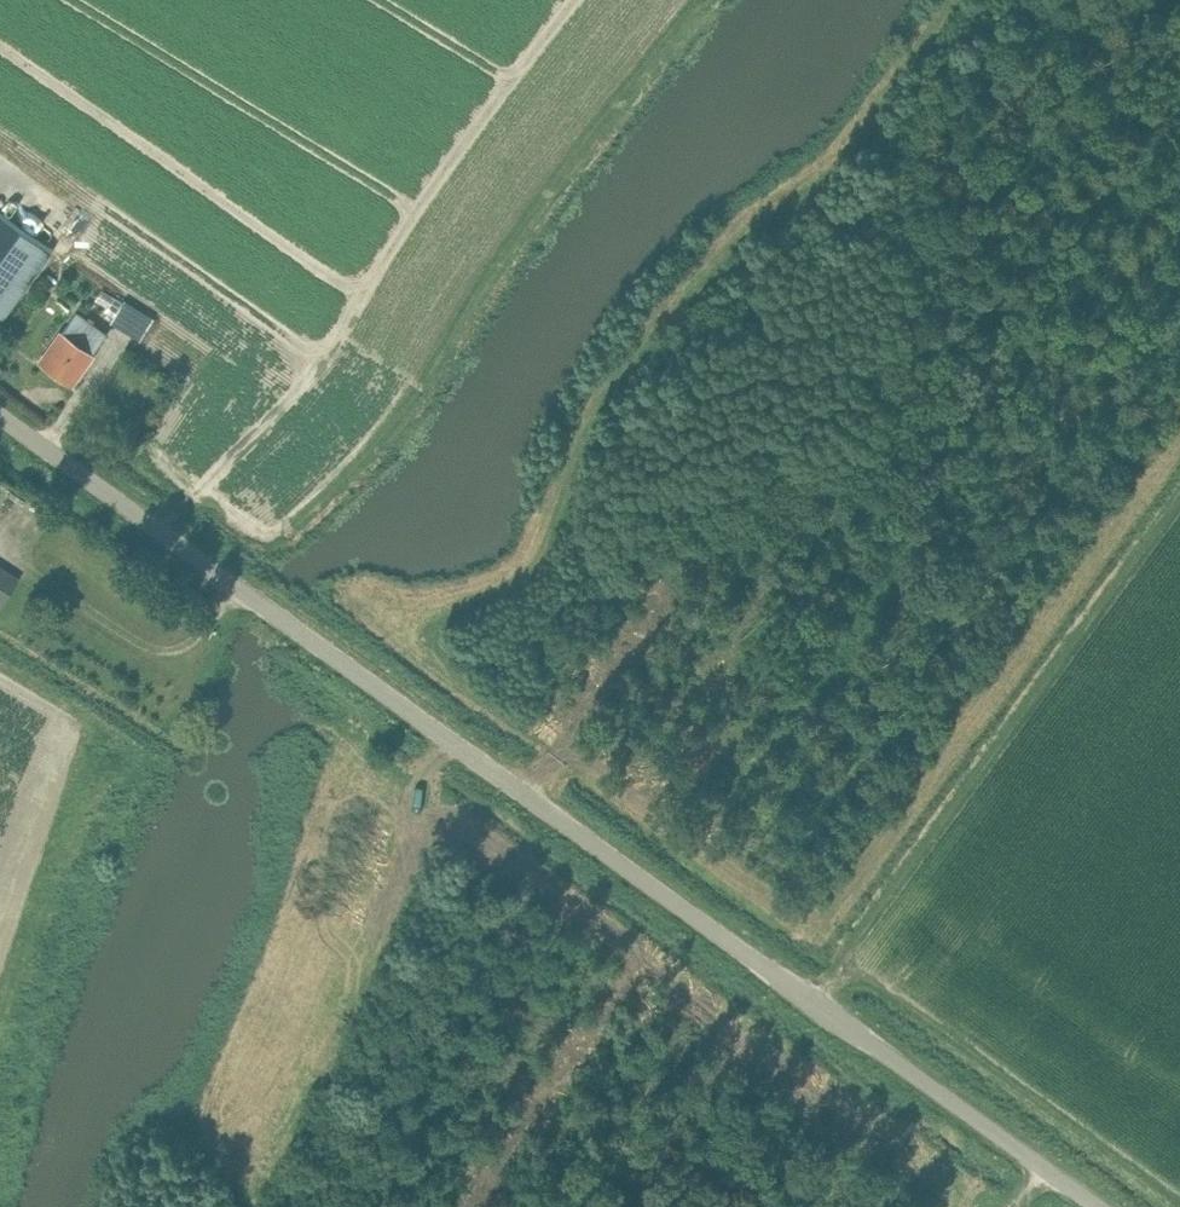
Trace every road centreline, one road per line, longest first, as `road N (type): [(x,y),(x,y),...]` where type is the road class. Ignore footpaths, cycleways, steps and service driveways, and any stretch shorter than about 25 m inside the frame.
road 1 (unclassified): [(1091,1206),(0,411)]
road 2 (track): [(532,796),(569,770),(575,744),(547,676),(544,646),(572,596),(617,563),(777,535),(829,511),(860,481),(902,382),(913,184),(933,109),(994,44),(1103,0)]

